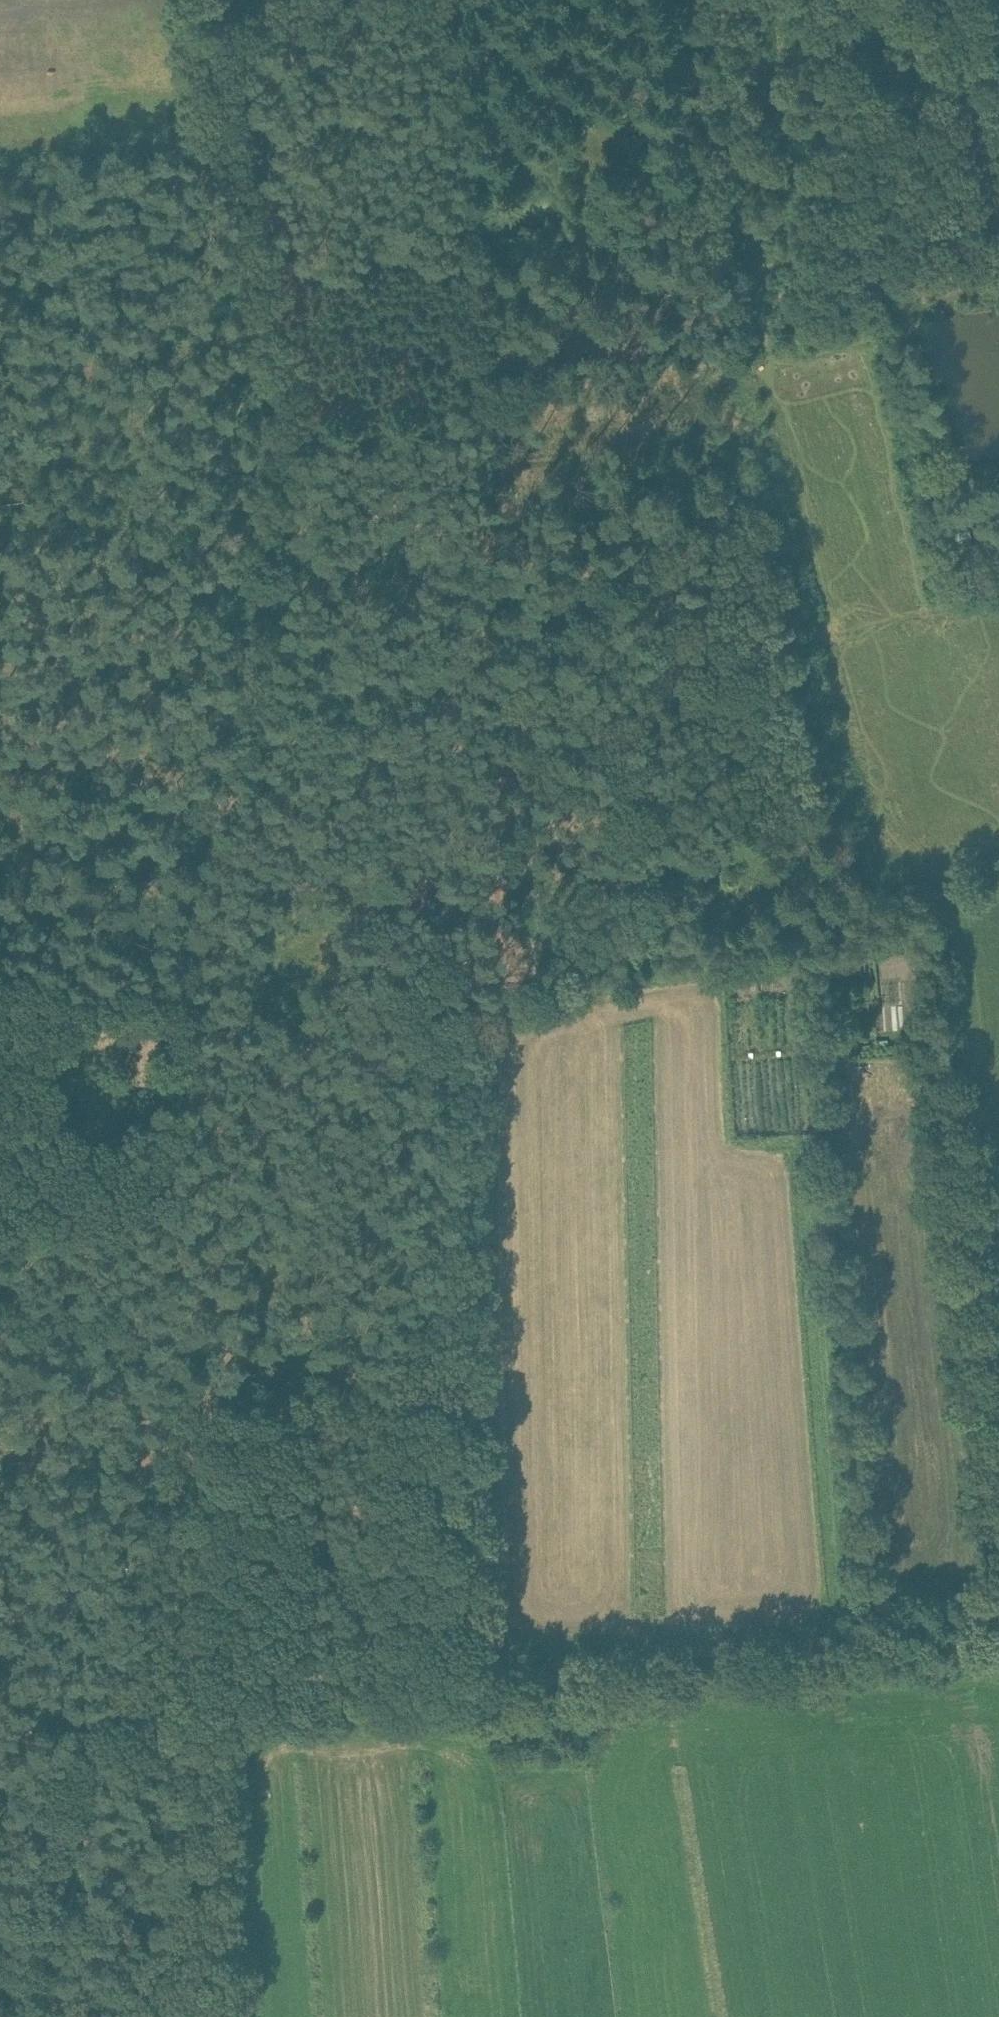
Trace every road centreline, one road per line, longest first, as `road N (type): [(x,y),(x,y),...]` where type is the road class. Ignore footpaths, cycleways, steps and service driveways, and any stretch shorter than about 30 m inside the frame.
road 1 (track): [(998,1655),(89,1709),(0,1702)]

